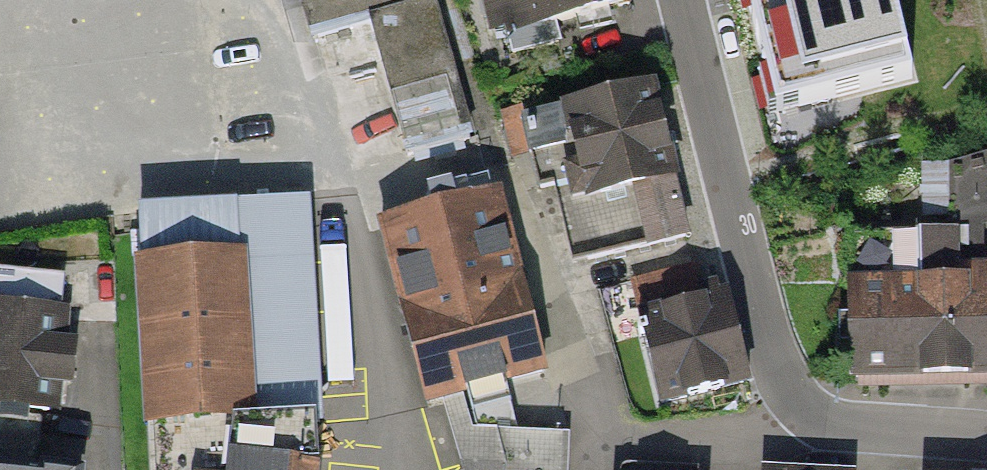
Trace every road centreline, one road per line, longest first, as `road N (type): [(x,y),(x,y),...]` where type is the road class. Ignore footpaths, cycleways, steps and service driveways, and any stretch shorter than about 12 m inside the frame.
road 1 (residential): [(683,0),(769,350),(786,388),(815,418),(986,438)]

